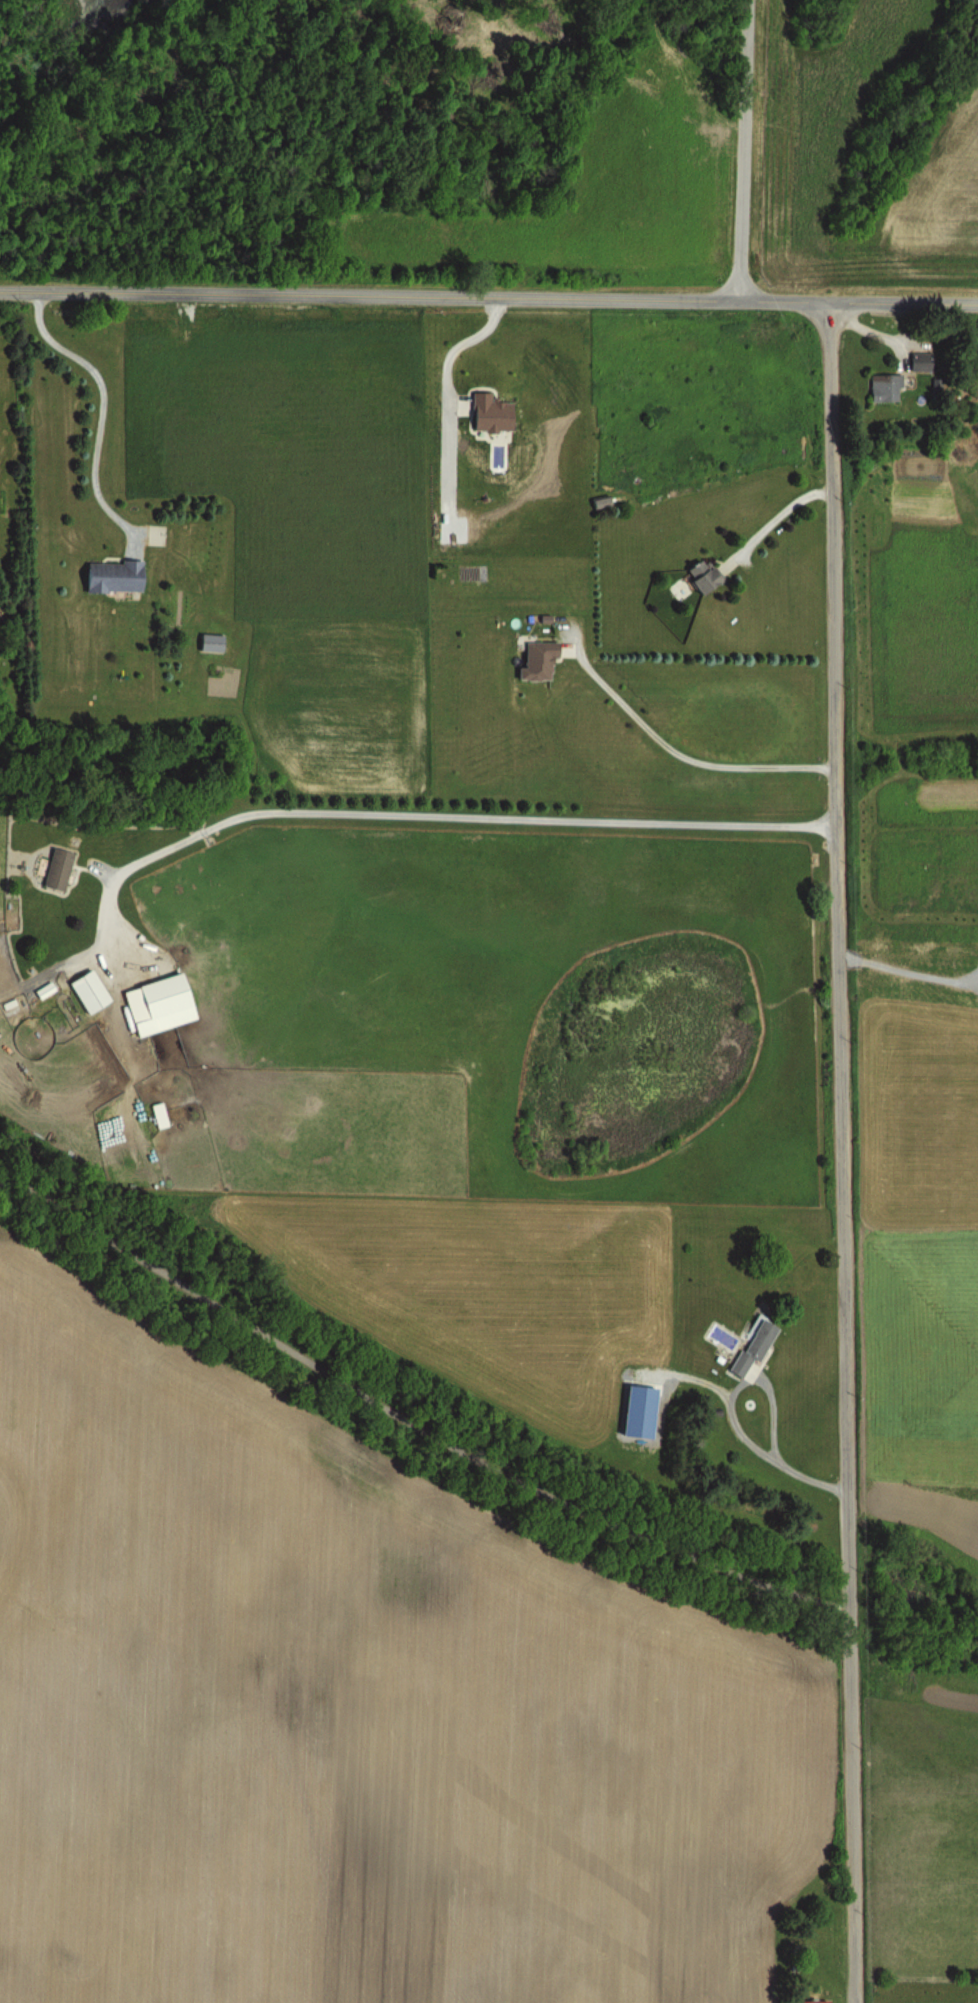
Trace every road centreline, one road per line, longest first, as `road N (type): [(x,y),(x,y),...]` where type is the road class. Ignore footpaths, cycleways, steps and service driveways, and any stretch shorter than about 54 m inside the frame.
road 1 (tertiary): [(849,2002),(827,300)]
road 2 (tertiary): [(977,303),(0,290)]
road 3 (residential): [(737,298),(746,0)]

